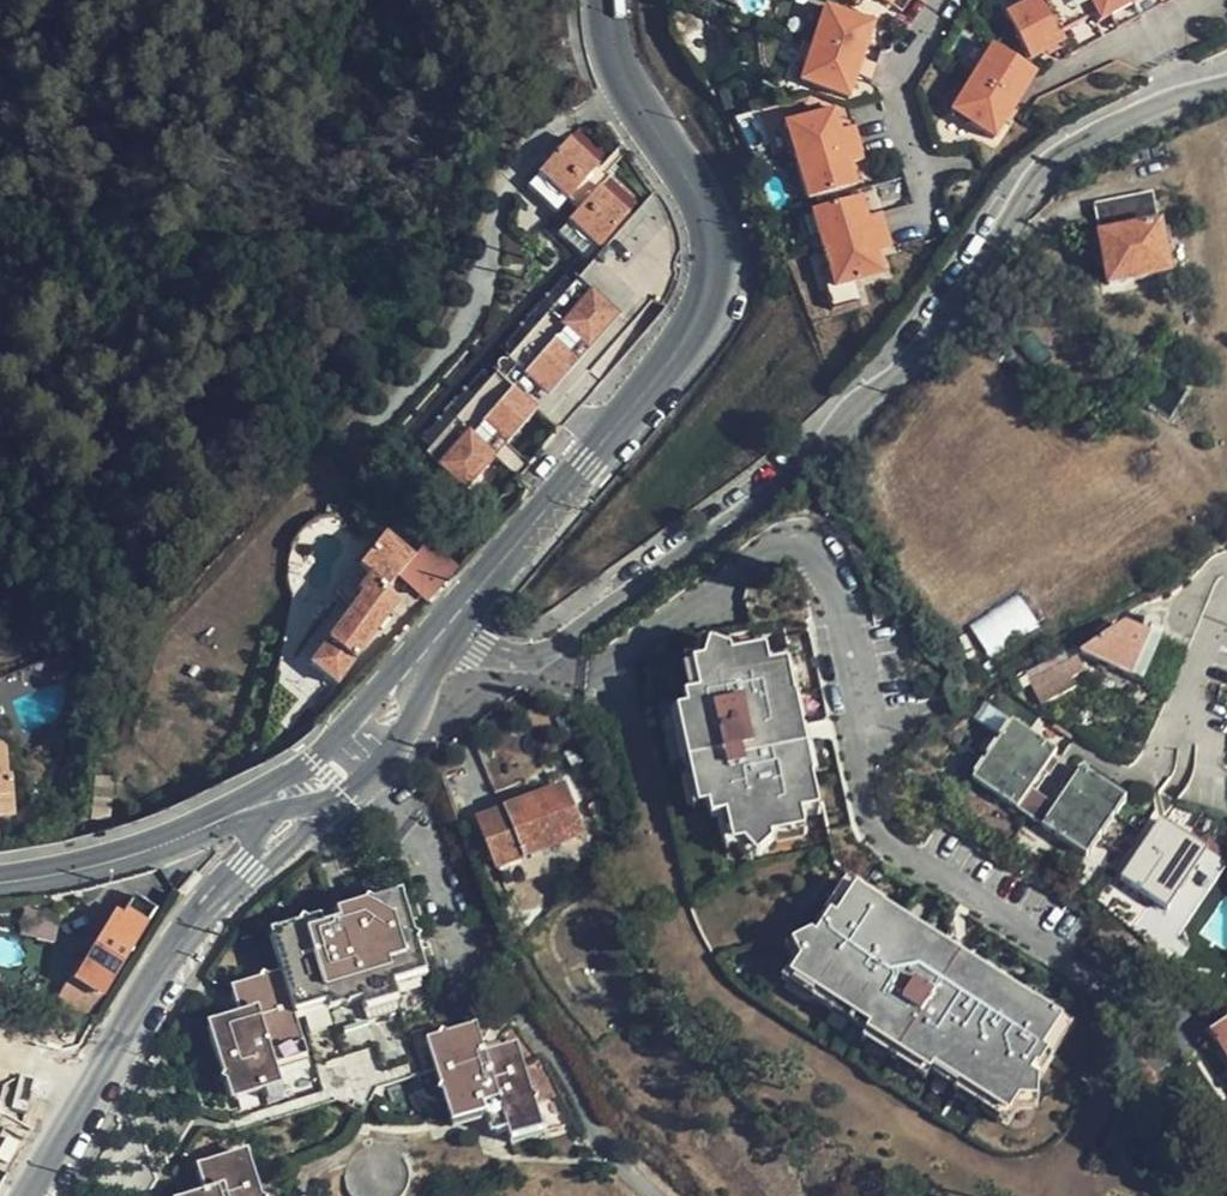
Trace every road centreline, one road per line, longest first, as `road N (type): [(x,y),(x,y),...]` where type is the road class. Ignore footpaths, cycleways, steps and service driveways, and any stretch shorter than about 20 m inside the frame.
road 1 (residential): [(1226,79),(1051,160),(1019,189),(924,341),(858,415),(556,647),(535,654),(482,649),(448,624)]
road 2 (tertiary): [(448,624),(700,325),(715,290),(715,225),(702,191),(628,88),(606,40),(604,0)]
road 3 (tertiary): [(234,878),(162,964),(26,1195)]
road 4 (tertiary): [(448,624),(347,730),(254,797)]
road 5 (tertiary): [(317,804),(380,767),(403,737),(448,624)]
road 6 (tertiary): [(0,880),(102,863),(174,840)]

